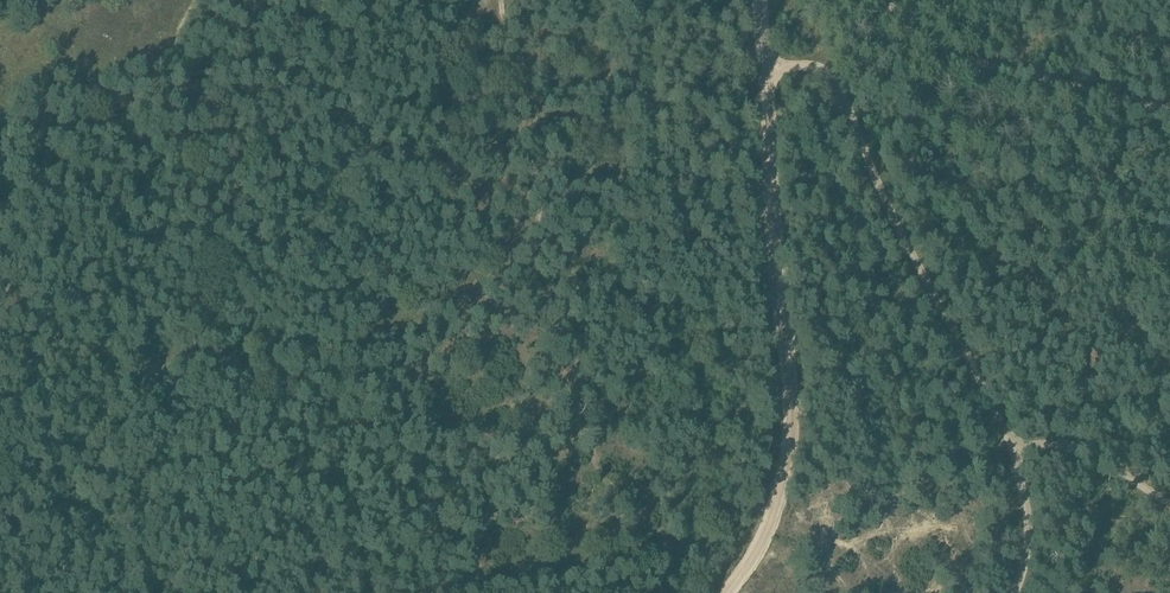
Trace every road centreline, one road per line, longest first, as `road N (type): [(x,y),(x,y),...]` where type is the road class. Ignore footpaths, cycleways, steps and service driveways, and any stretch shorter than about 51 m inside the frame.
road 1 (track): [(686,592),(667,557),(640,0)]
road 2 (track): [(667,557),(504,563),(367,592)]

